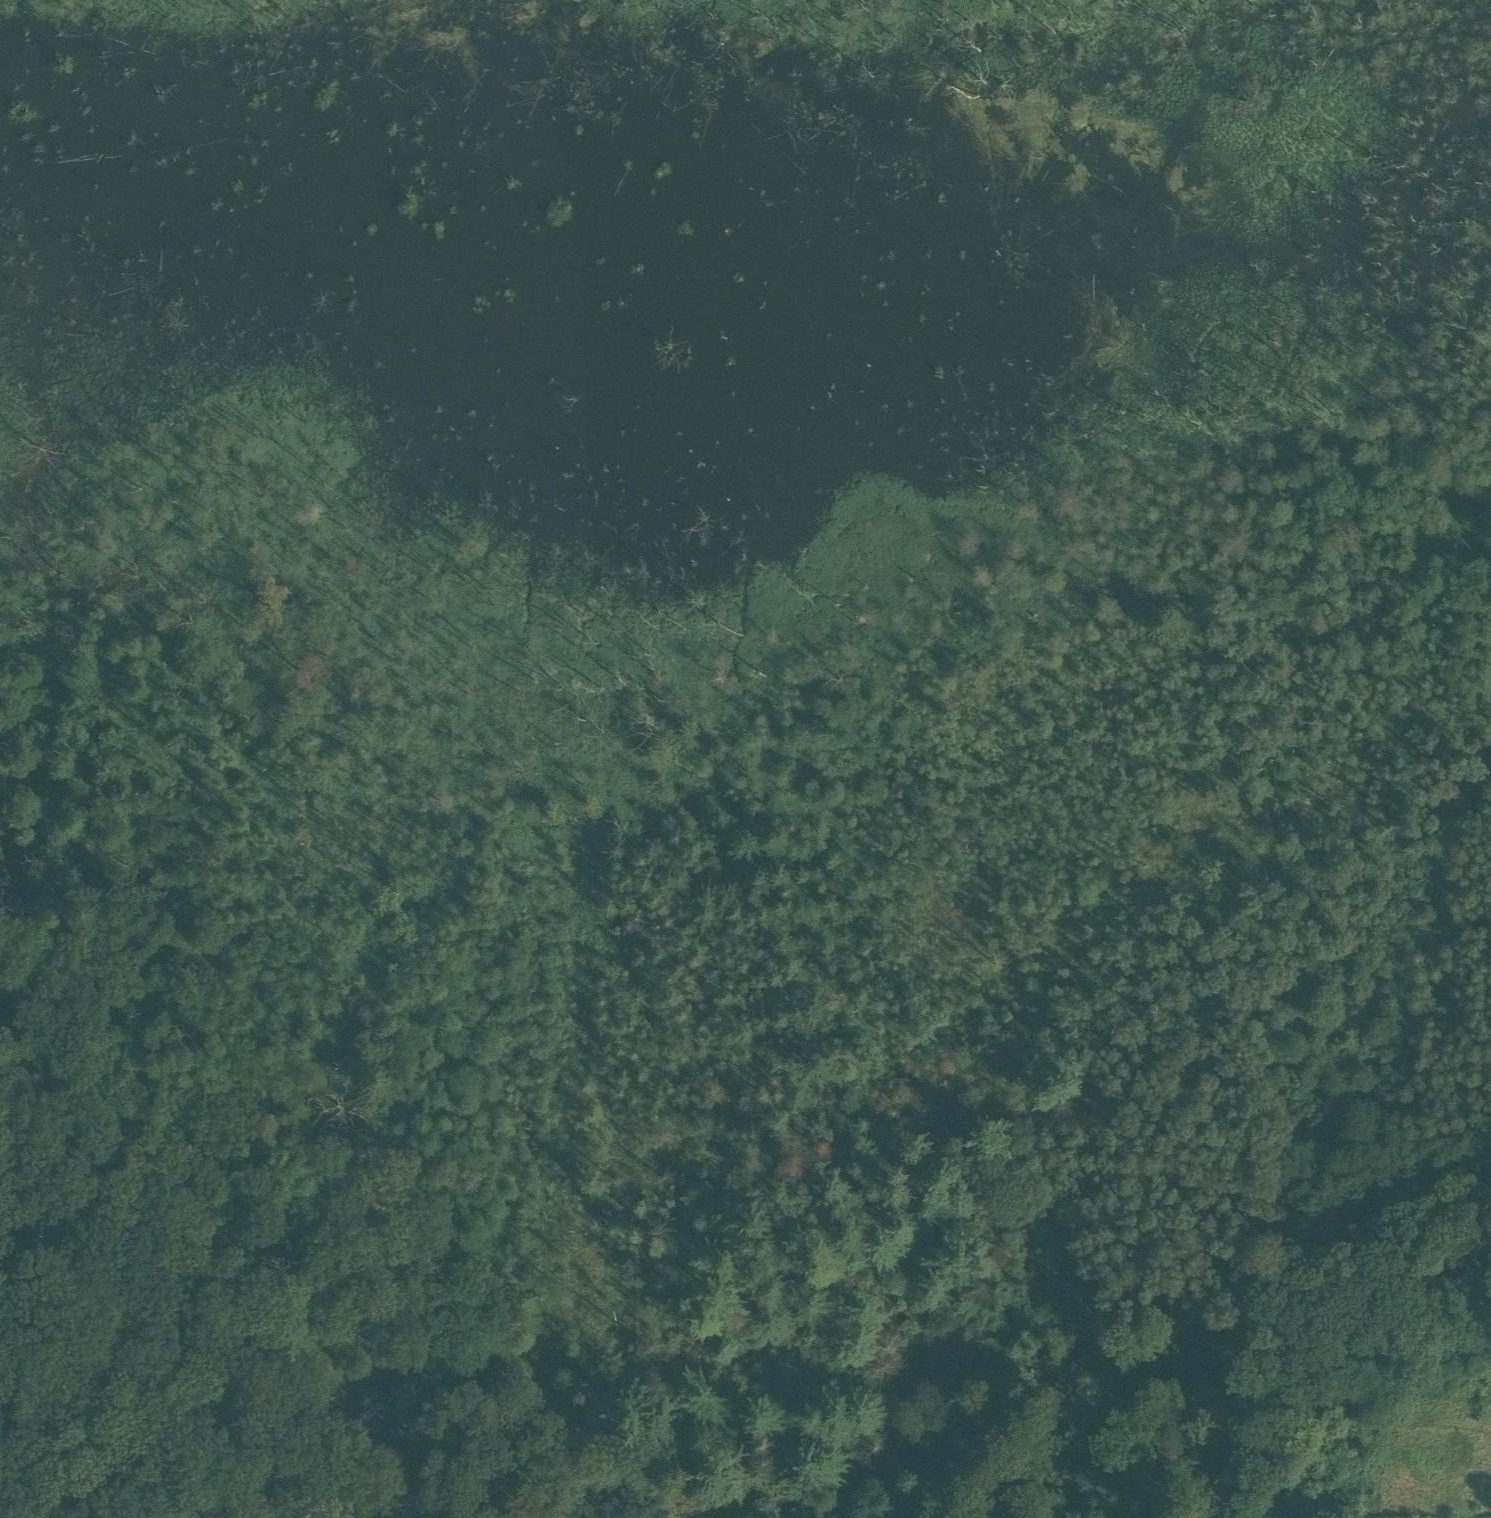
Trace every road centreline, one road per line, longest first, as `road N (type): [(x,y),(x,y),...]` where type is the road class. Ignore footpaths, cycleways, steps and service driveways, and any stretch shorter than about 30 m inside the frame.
road 1 (track): [(1490,1171),(1161,1333),(1022,1433),(963,1517)]

